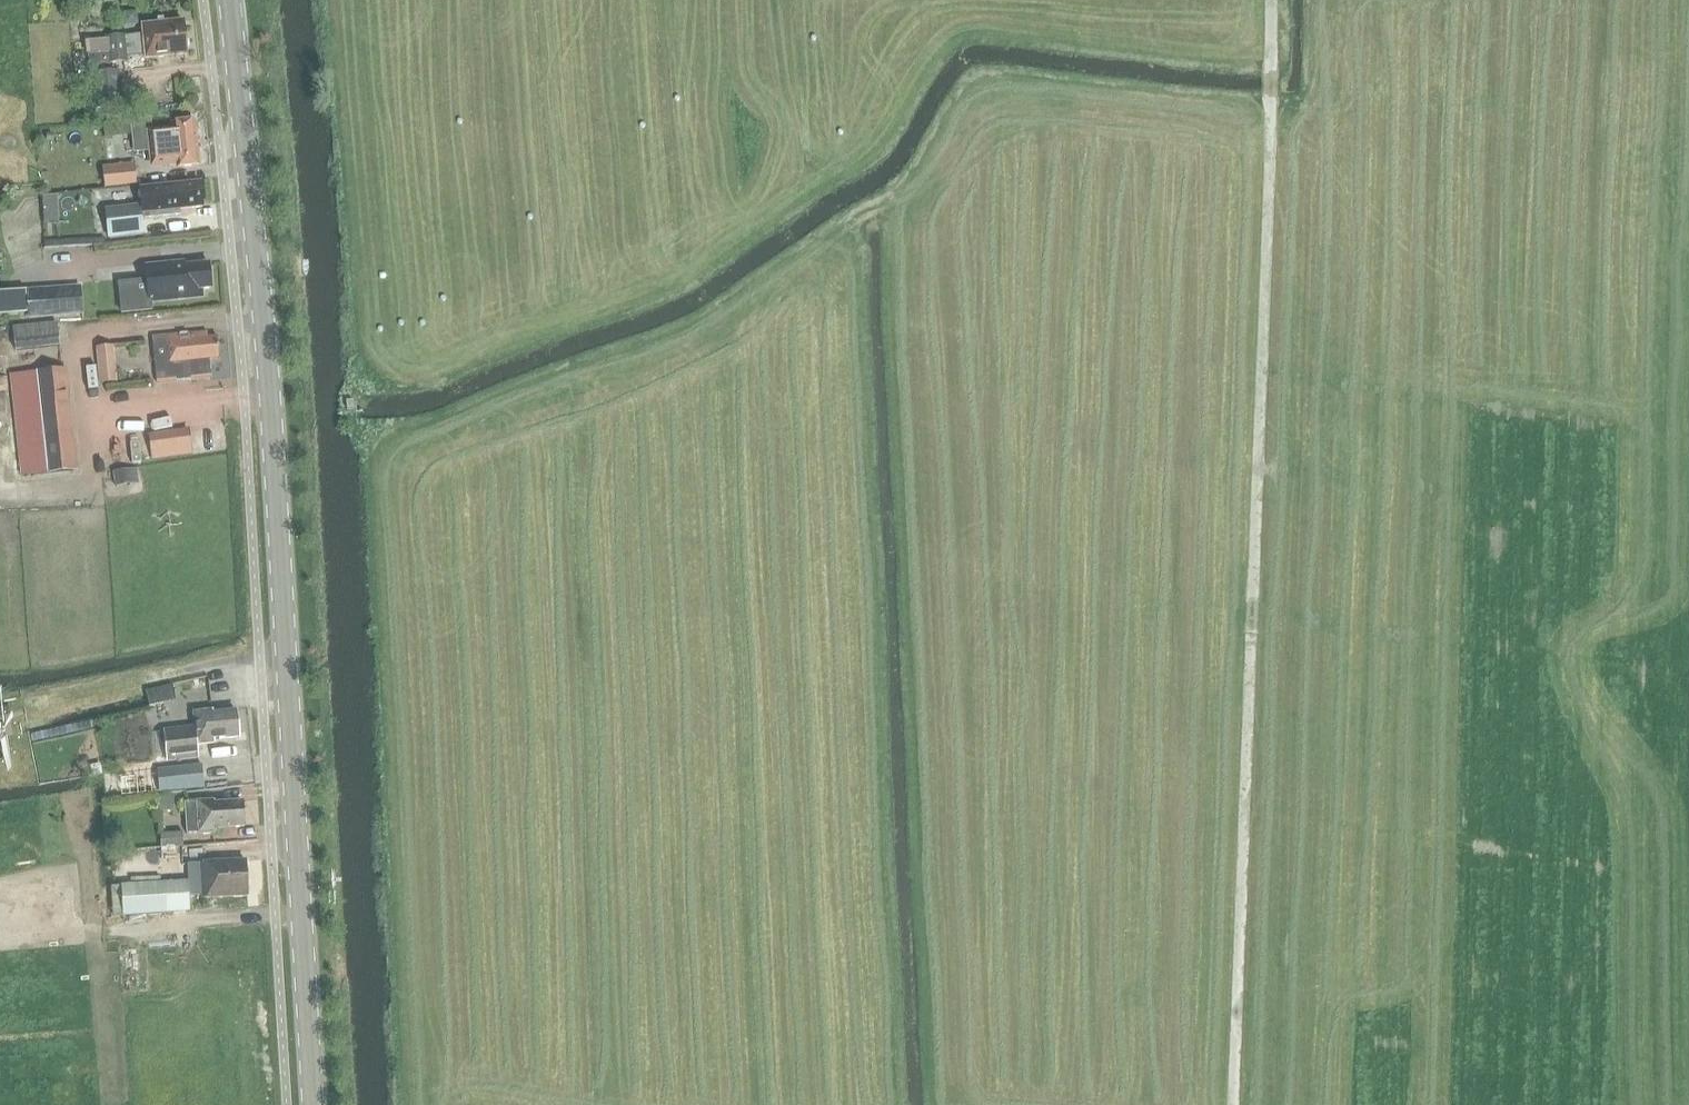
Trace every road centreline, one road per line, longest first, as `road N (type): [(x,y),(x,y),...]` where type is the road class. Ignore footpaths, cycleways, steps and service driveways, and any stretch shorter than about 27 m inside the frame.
road 1 (primary): [(311,1104),(263,312),(228,0)]

